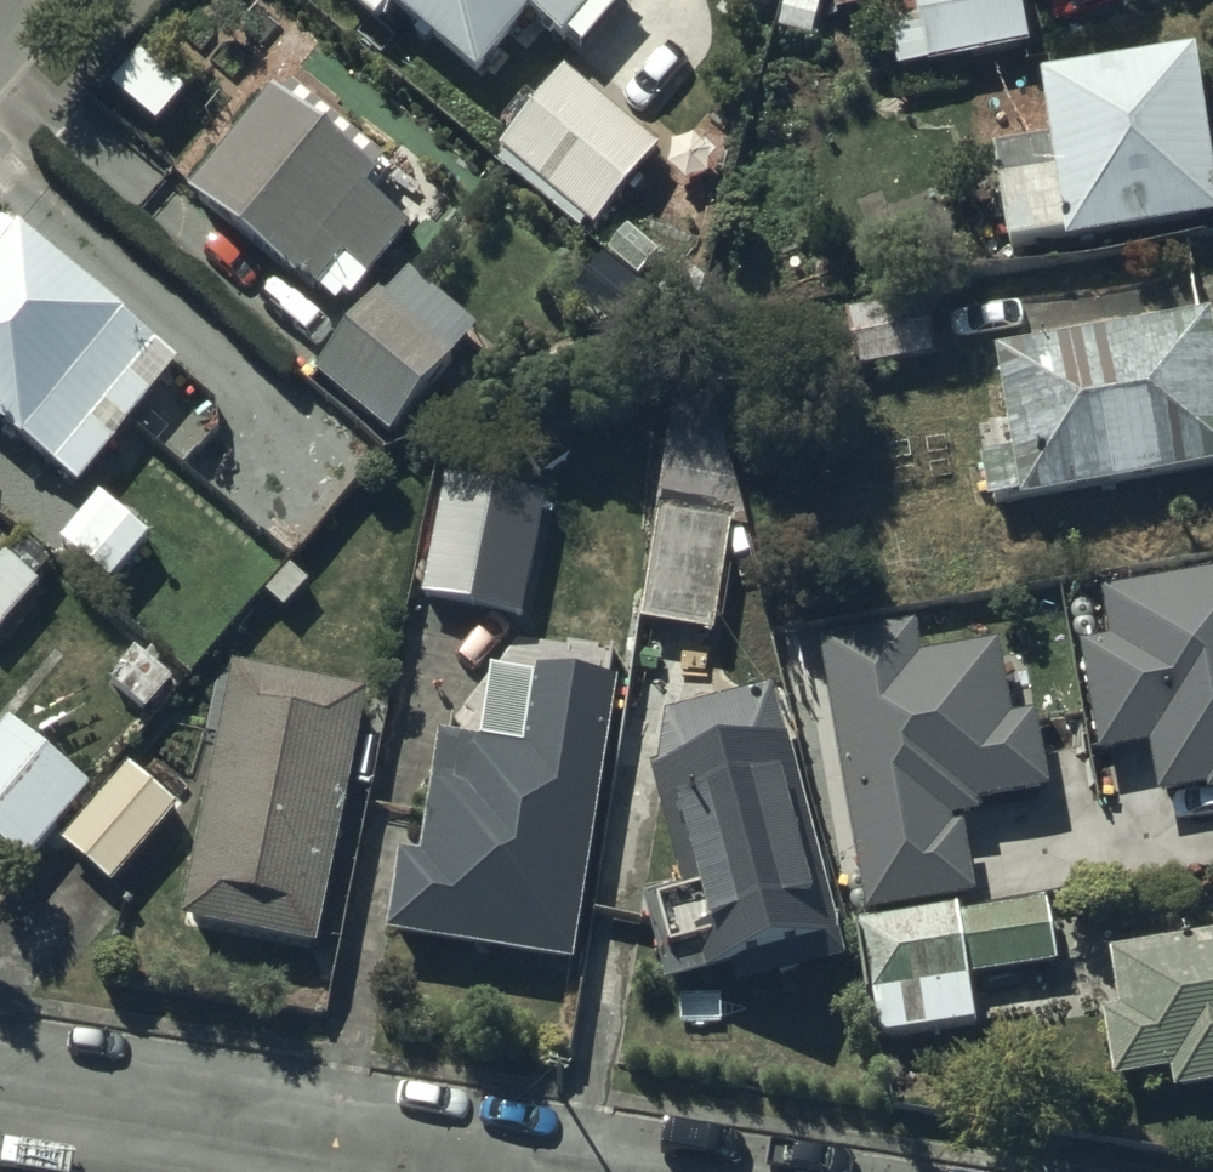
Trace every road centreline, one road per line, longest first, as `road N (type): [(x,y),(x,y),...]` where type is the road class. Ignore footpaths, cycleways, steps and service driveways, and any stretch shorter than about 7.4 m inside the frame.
road 1 (residential): [(0,1104),(439,1171)]

